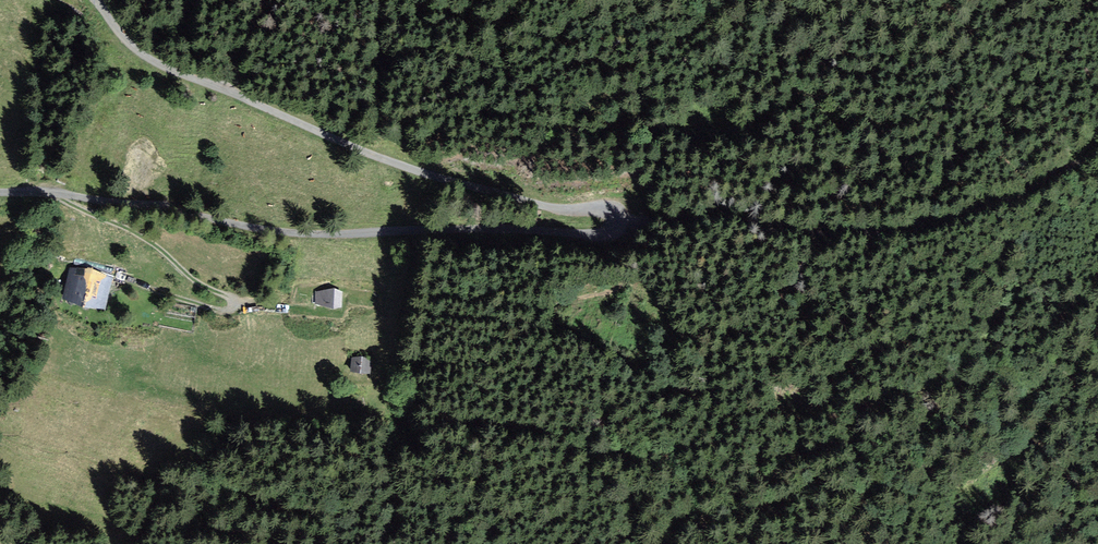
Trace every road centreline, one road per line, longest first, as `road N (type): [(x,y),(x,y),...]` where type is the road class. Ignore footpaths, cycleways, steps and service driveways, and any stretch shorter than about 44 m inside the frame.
road 1 (unclassified): [(93,0),(132,50),(158,68),(368,155),(554,211),(598,211),(612,228),(589,239),(306,235),(165,208),(0,193)]
road 2 (track): [(1097,153),(969,215),(872,238),(712,219),(611,219)]
road 3 (track): [(58,194),(149,241),(231,305),(216,312),(123,279)]

